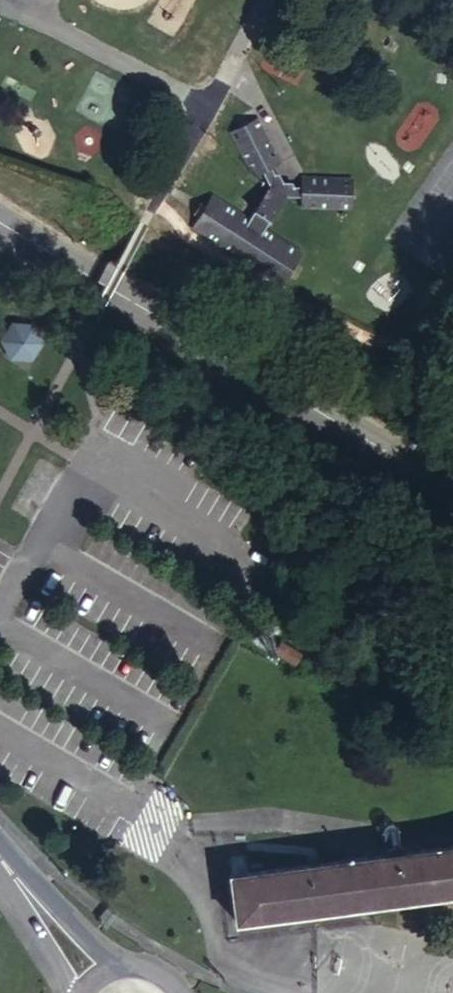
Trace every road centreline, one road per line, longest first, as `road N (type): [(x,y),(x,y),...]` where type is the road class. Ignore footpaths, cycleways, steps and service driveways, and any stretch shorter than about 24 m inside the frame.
road 1 (tertiary): [(452,491),(0,221)]
road 2 (tertiary): [(123,967),(20,884)]

